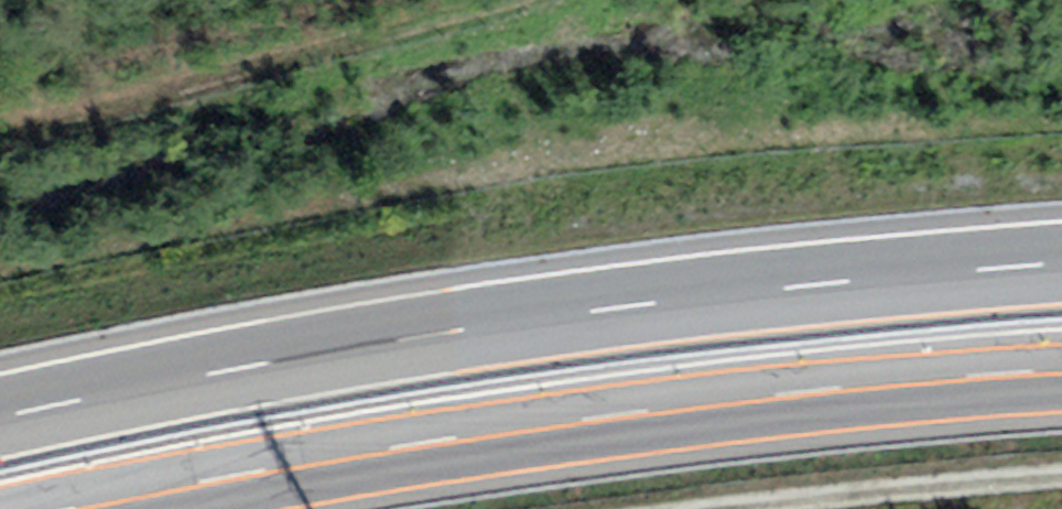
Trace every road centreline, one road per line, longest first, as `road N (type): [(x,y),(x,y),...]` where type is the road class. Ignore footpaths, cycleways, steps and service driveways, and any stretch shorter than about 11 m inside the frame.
road 1 (motorway): [(1061,261),(866,274),(459,324),(0,415)]
road 2 (motorway): [(49,508),(457,433),(867,381),(1061,368)]
road 3 (track): [(500,0),(0,128)]
road 4 (track): [(771,508),(1061,482)]

